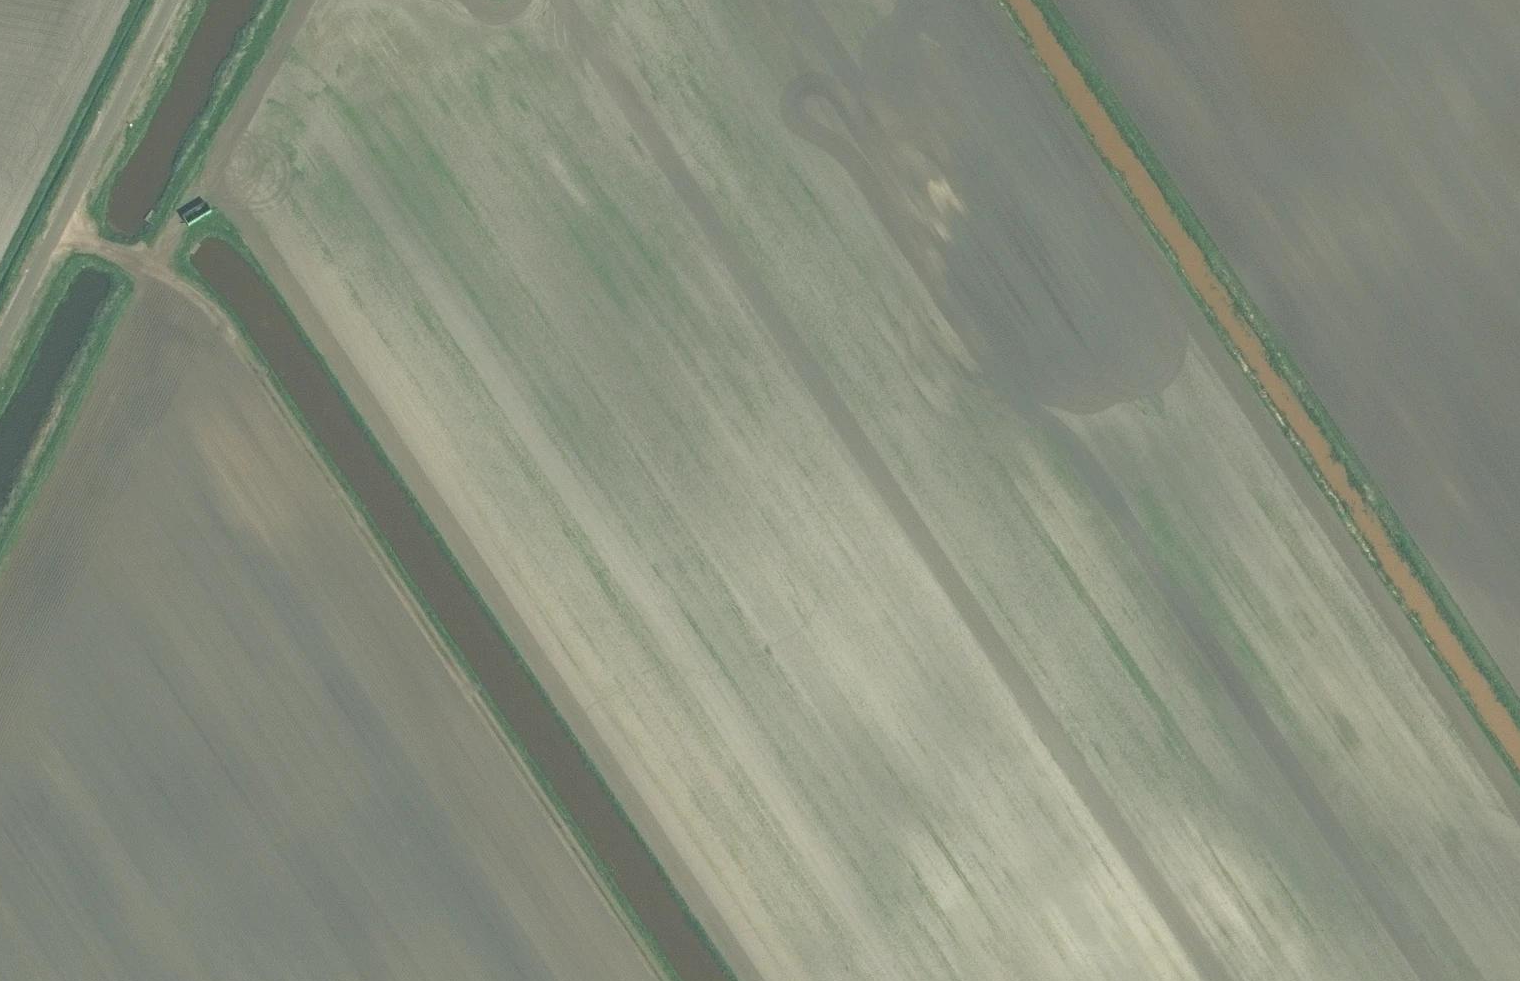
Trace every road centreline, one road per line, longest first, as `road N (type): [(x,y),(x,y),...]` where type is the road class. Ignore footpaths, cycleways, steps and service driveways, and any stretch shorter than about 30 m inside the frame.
road 1 (track): [(663,980),(227,329),(193,290),(59,227)]
road 2 (unclassified): [(0,345),(172,0)]

